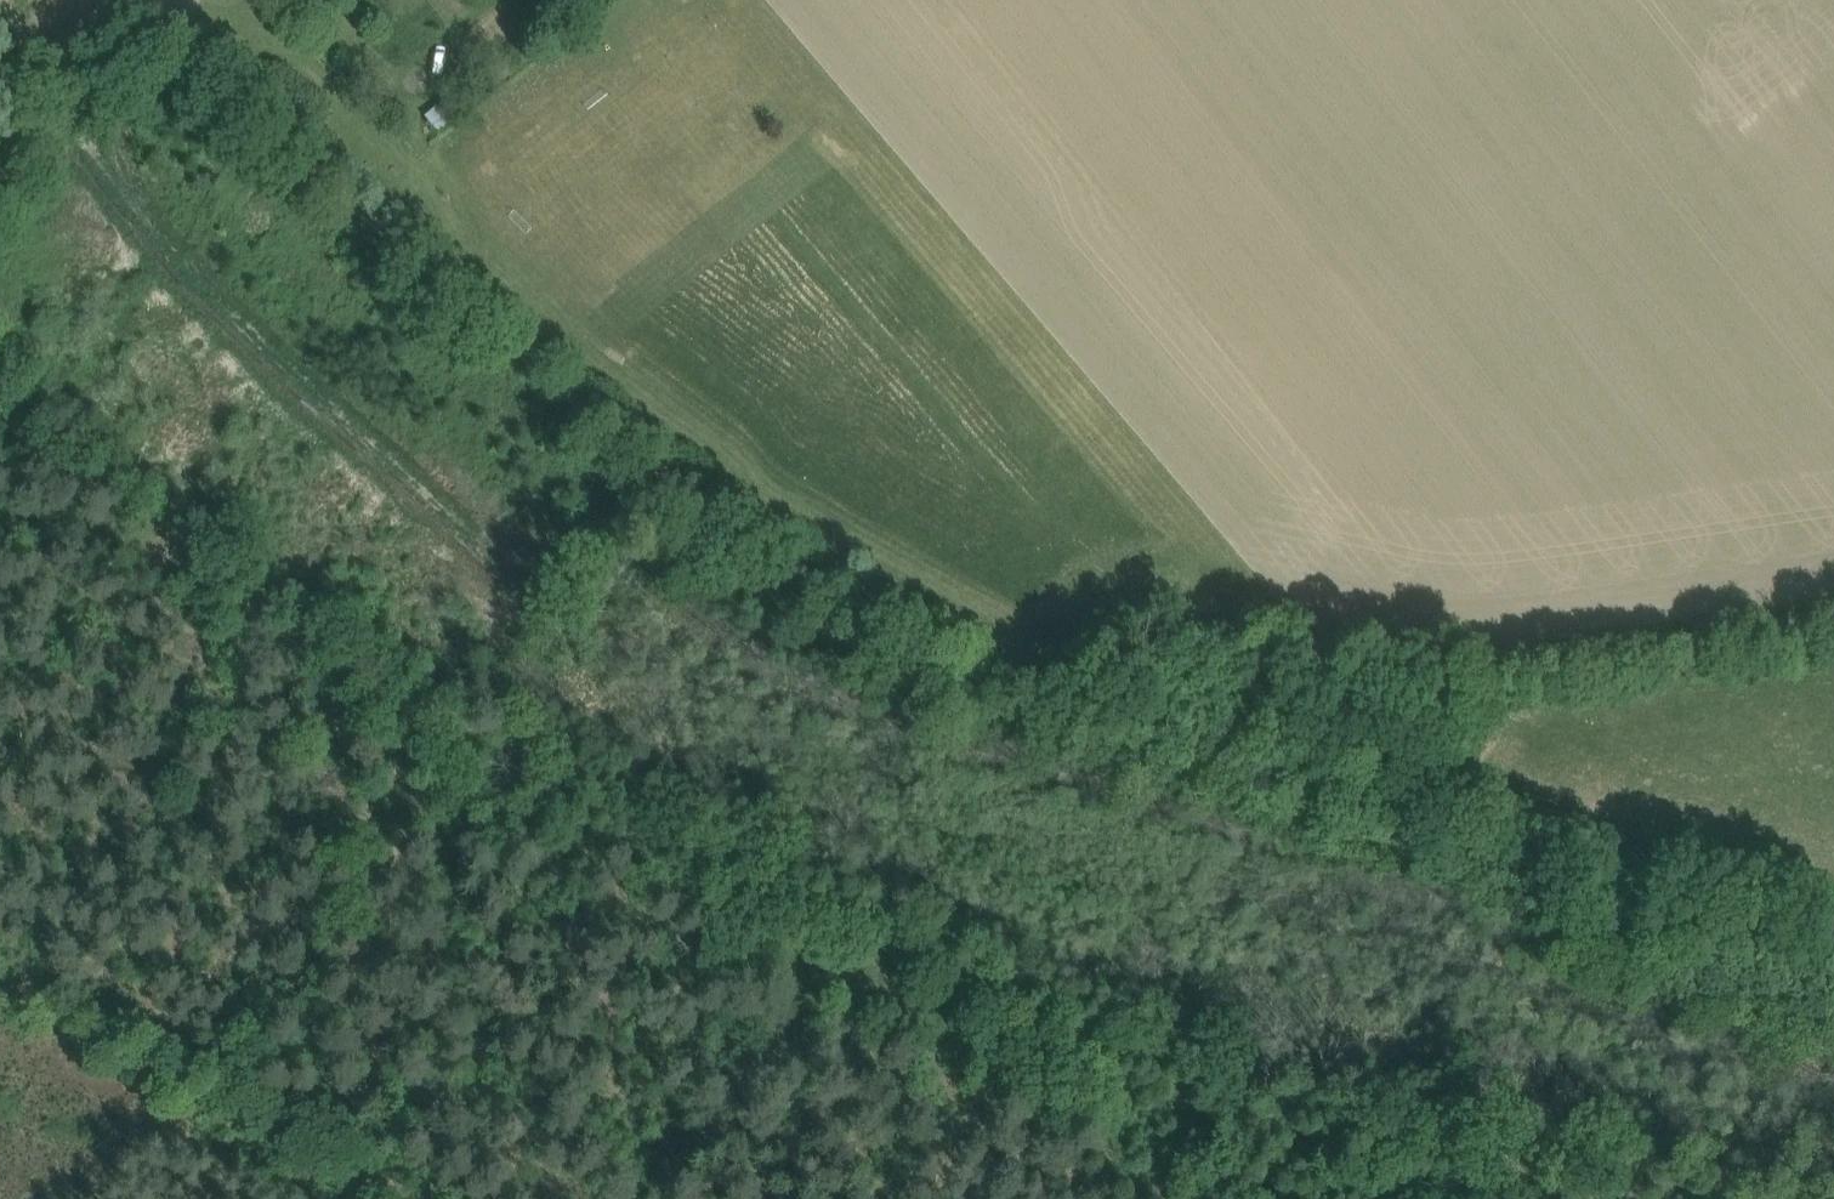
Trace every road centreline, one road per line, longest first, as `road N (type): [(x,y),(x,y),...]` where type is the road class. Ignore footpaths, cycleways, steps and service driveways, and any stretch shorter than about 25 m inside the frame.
road 1 (track): [(1833,906),(1717,868),(1323,777),(953,650),(827,586),(695,500),(551,379),(257,111),(172,8)]
road 2 (track): [(415,1198),(0,975)]
road 3 (tertiary): [(0,166),(181,0)]
road 4 (track): [(908,1198),(970,1073)]

